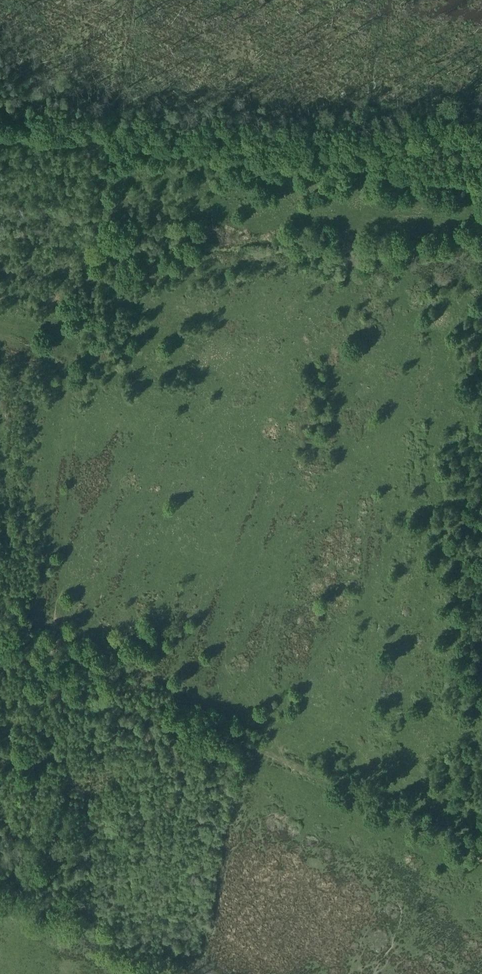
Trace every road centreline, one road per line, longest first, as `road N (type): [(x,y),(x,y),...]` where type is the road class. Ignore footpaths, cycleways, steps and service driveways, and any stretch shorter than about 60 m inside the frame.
road 1 (track): [(481,856),(0,629)]
road 2 (track): [(481,171),(0,120)]

